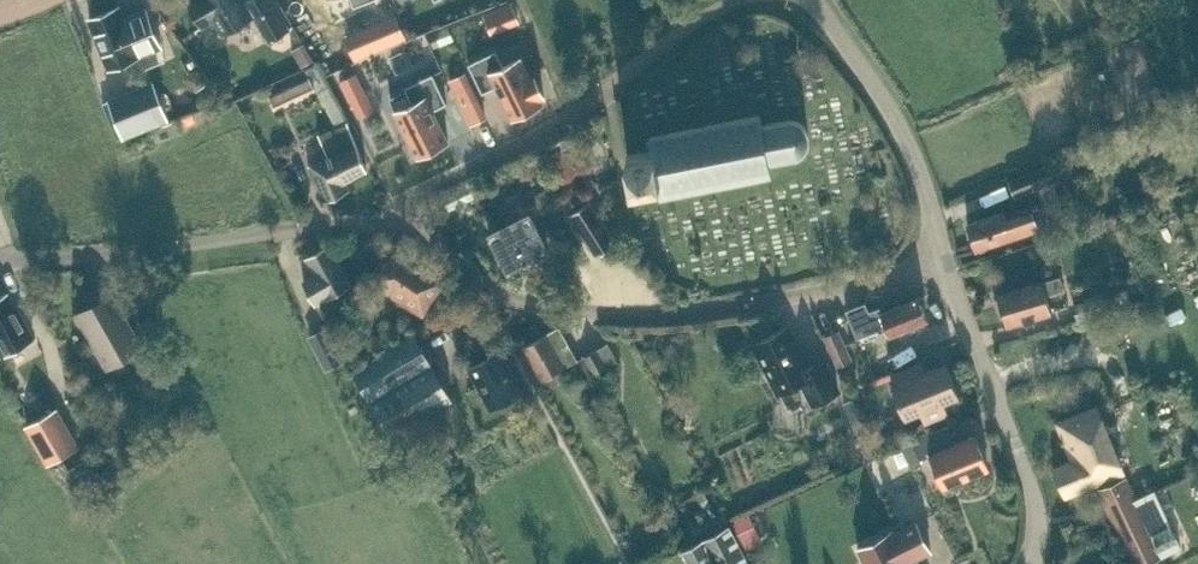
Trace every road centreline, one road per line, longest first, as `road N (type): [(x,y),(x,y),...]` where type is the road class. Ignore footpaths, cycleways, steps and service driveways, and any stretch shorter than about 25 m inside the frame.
road 1 (residential): [(947,265),(765,304),(642,317),(493,293),(413,223),(391,220),(122,252),(0,257)]
road 2 (tertiary): [(1030,563),(1038,549),(1034,496),(947,265)]
road 3 (tertiary): [(947,265),(917,156),(818,0)]

